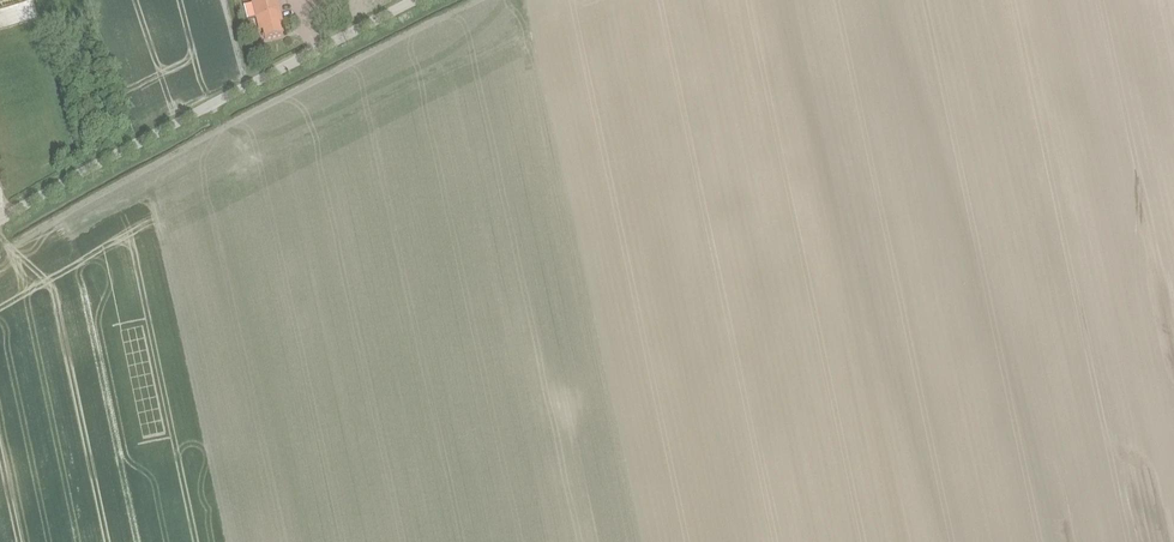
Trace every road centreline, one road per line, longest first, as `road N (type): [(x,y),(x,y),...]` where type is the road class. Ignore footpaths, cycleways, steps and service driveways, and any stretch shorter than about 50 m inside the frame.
road 1 (tertiary): [(0,221),(420,0)]

